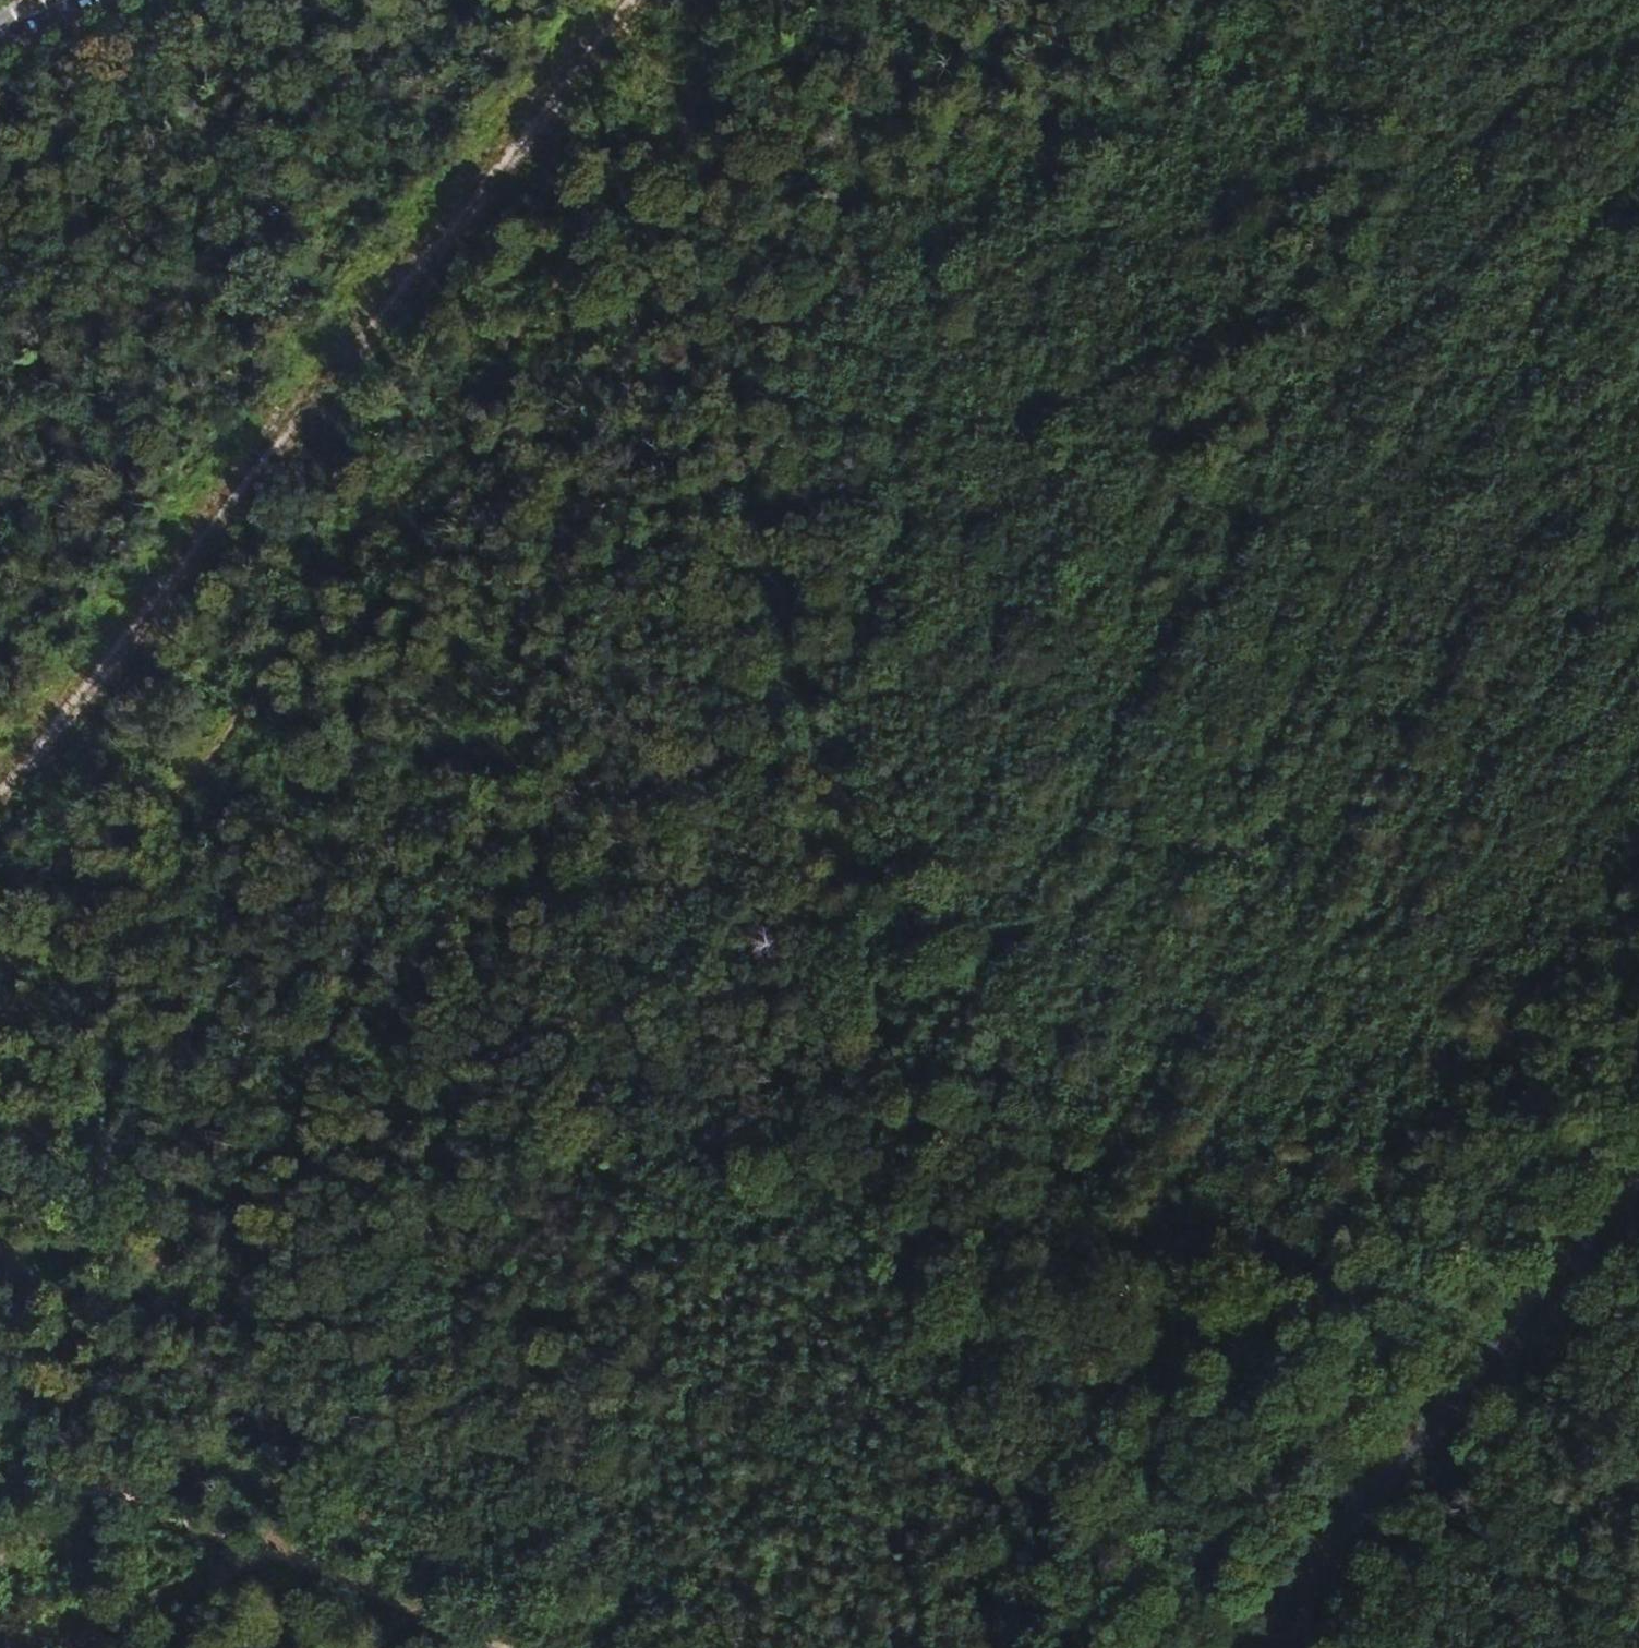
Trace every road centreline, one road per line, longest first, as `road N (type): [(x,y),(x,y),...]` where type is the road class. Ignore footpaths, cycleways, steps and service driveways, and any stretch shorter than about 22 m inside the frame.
road 1 (track): [(967,1647),(628,180)]
road 2 (track): [(1254,1647),(1638,1195)]

